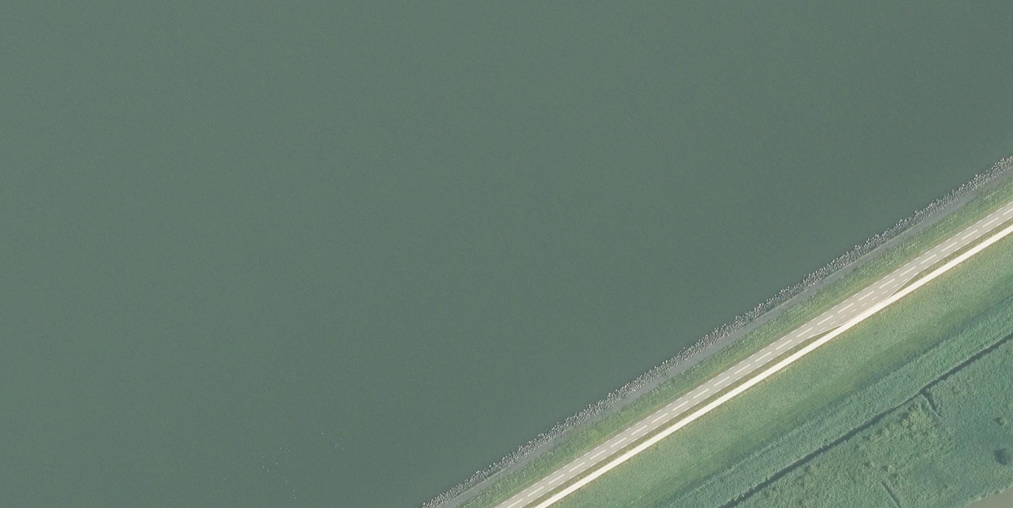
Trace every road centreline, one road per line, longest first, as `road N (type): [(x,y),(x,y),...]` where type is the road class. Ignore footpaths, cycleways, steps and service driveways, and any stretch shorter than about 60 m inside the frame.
road 1 (secondary): [(505,507),(1012,207)]

